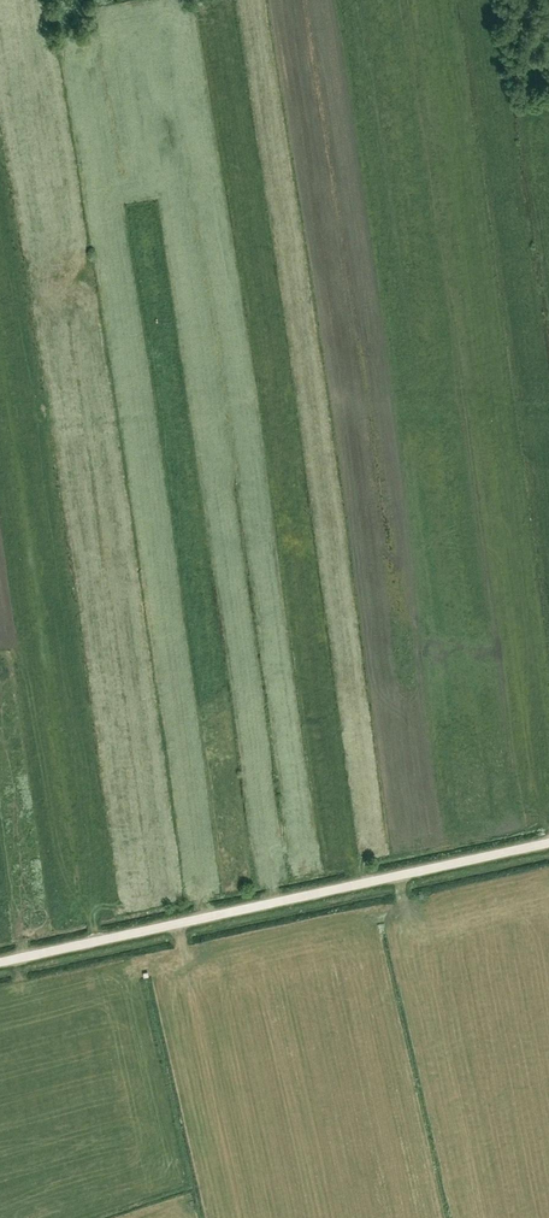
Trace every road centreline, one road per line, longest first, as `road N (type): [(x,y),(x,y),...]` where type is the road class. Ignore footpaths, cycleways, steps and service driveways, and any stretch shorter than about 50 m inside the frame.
road 1 (unclassified): [(0,963),(548,843)]

